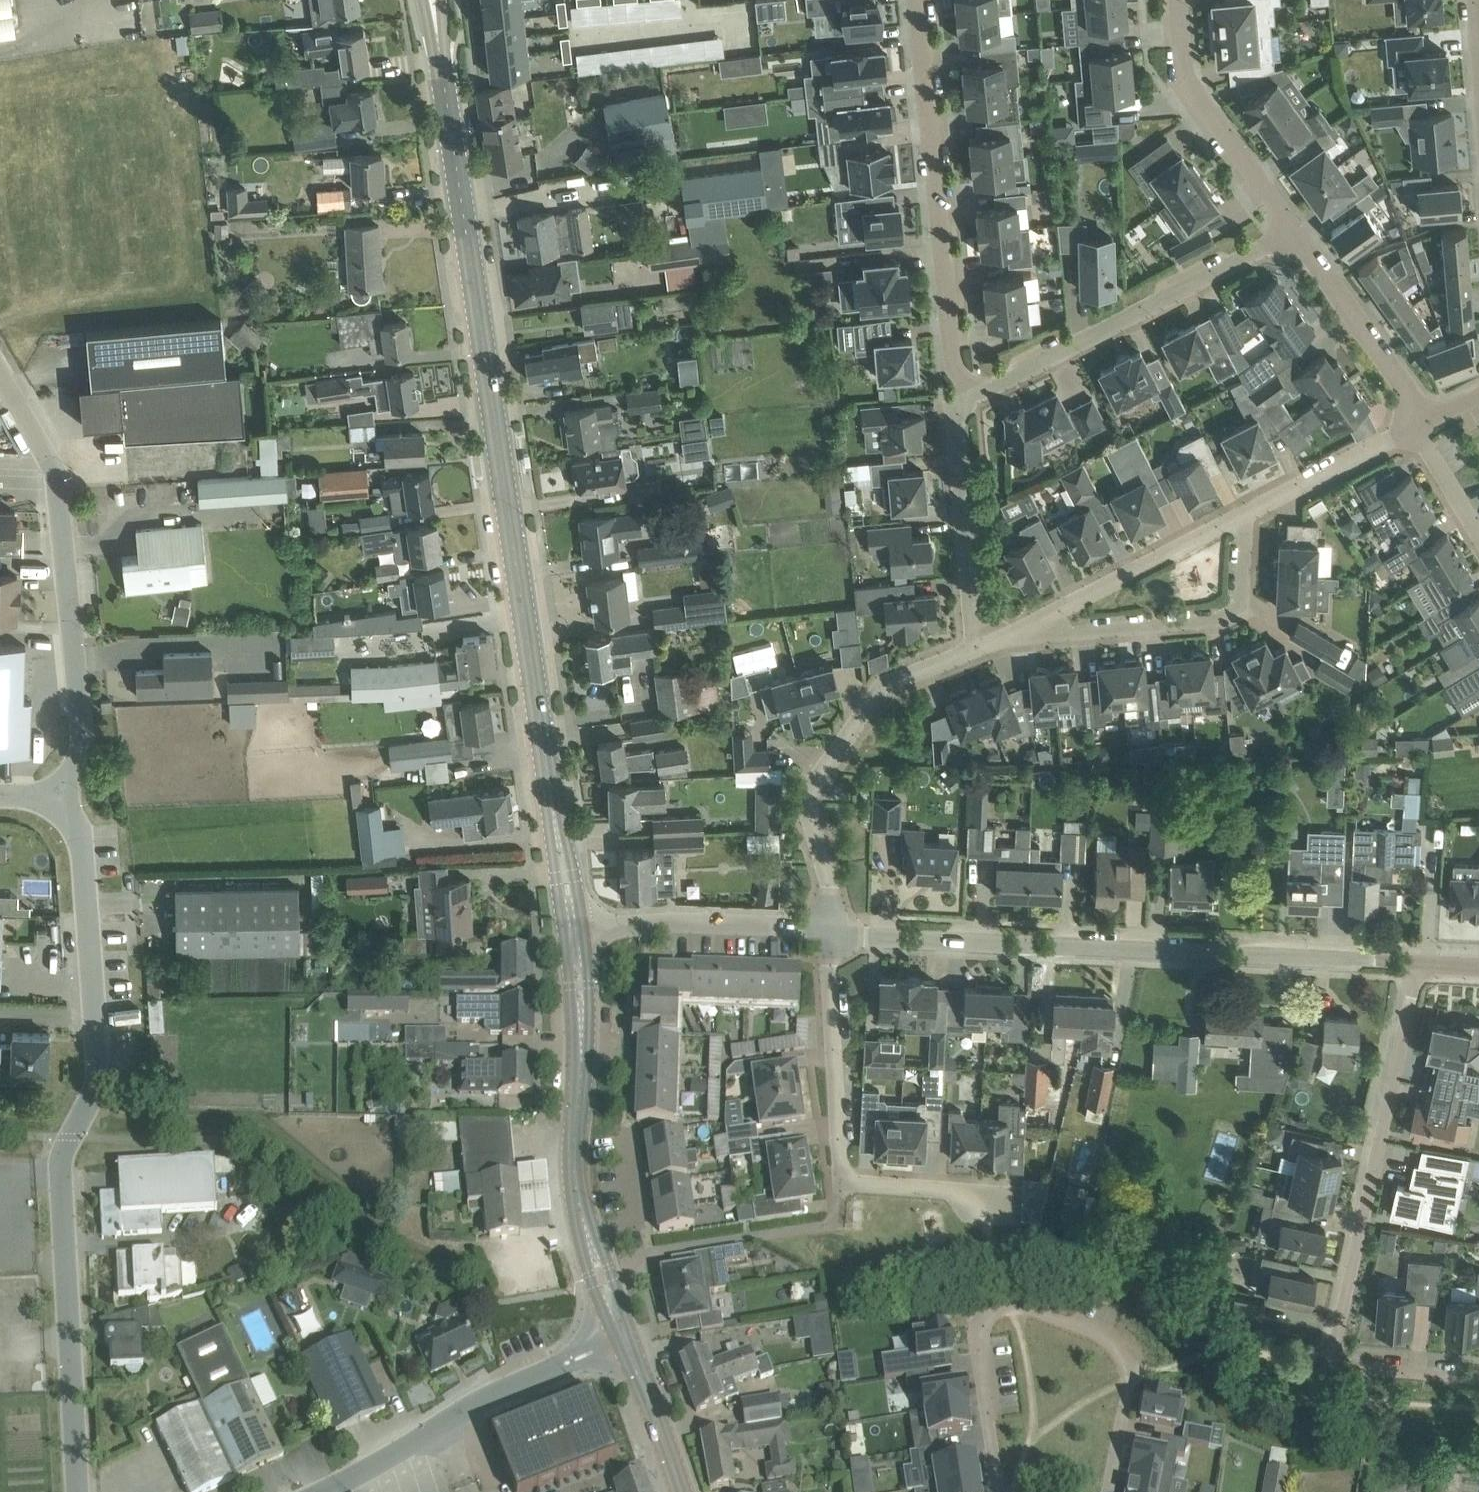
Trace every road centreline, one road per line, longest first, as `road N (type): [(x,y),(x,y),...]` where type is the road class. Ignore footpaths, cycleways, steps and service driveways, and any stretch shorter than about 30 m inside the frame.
road 1 (tertiary): [(571,925),(433,0)]
road 2 (unclassified): [(76,1491),(58,1159),(94,1087),(98,1060),(84,851),(72,798)]
road 3 (residential): [(1419,965),(831,935)]
road 4 (residential): [(1478,1376),(1349,1363),(1335,1358),(1333,1344),(1419,965)]
road 5 (residential): [(1107,1491),(1125,1360),(1110,1341),(1078,1326),(1018,1312),(985,1319),(980,1331),(1002,1491)]
road 6 (unclassified): [(72,798),(81,740),(57,477),(0,385)]
road 7 (residential): [(1017,1195),(846,1185),(831,935)]
road 8 (tertiary): [(624,1335),(575,1193),(584,1048),(571,925)]
road 9 (residential): [(974,396),(953,358),(917,0)]
road 10 (residential): [(831,935),(830,886),(809,816),(810,790),(885,686),(997,640)]
road 11 (residential): [(974,396),(1292,228)]
road 12 (residential): [(997,640),(1226,618),(1247,585),(1248,514)]
road 13 (unclassified): [(323,1491),(479,1399),(624,1335)]
road 14 (residential): [(997,640),(1248,514)]
road 15 (residential): [(997,640),(972,611),(956,408),(974,396)]
road 16 (residential): [(1292,228),(1186,76),(1179,0)]
road 17 (residential): [(831,935),(805,926),(698,922),(571,925)]
road 18 (residential): [(1424,419),(1292,228)]
road 19 (residential): [(1248,514),(1409,427)]
road 20 (tertiary): [(677,1491),(624,1335)]
road 21 (residential): [(1478,536),(1409,427)]

